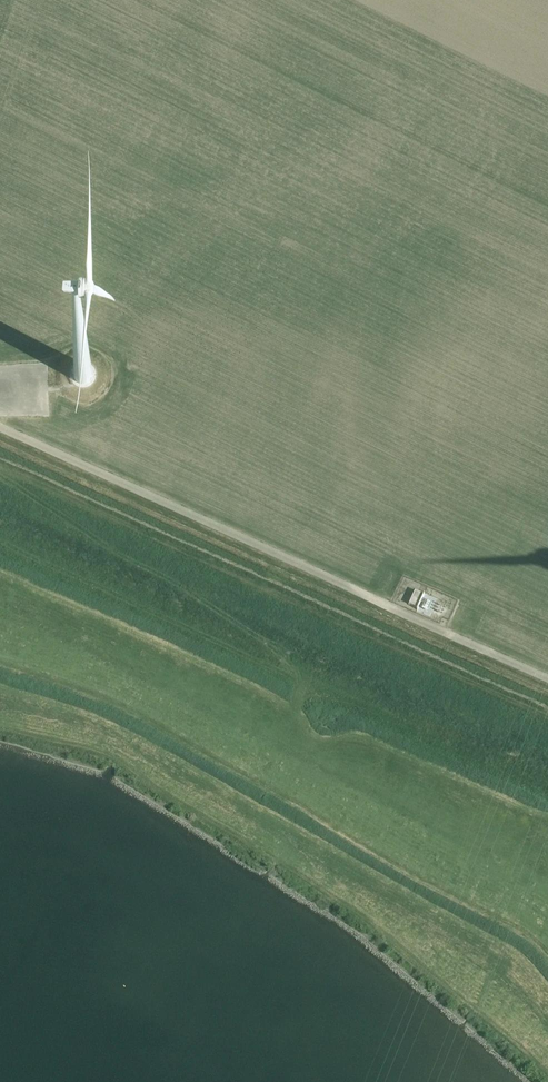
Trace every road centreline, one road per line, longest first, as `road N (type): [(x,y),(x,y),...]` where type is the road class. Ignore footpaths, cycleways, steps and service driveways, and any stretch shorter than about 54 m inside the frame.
road 1 (track): [(0,465),(547,717)]
road 2 (track): [(547,681),(0,430)]

